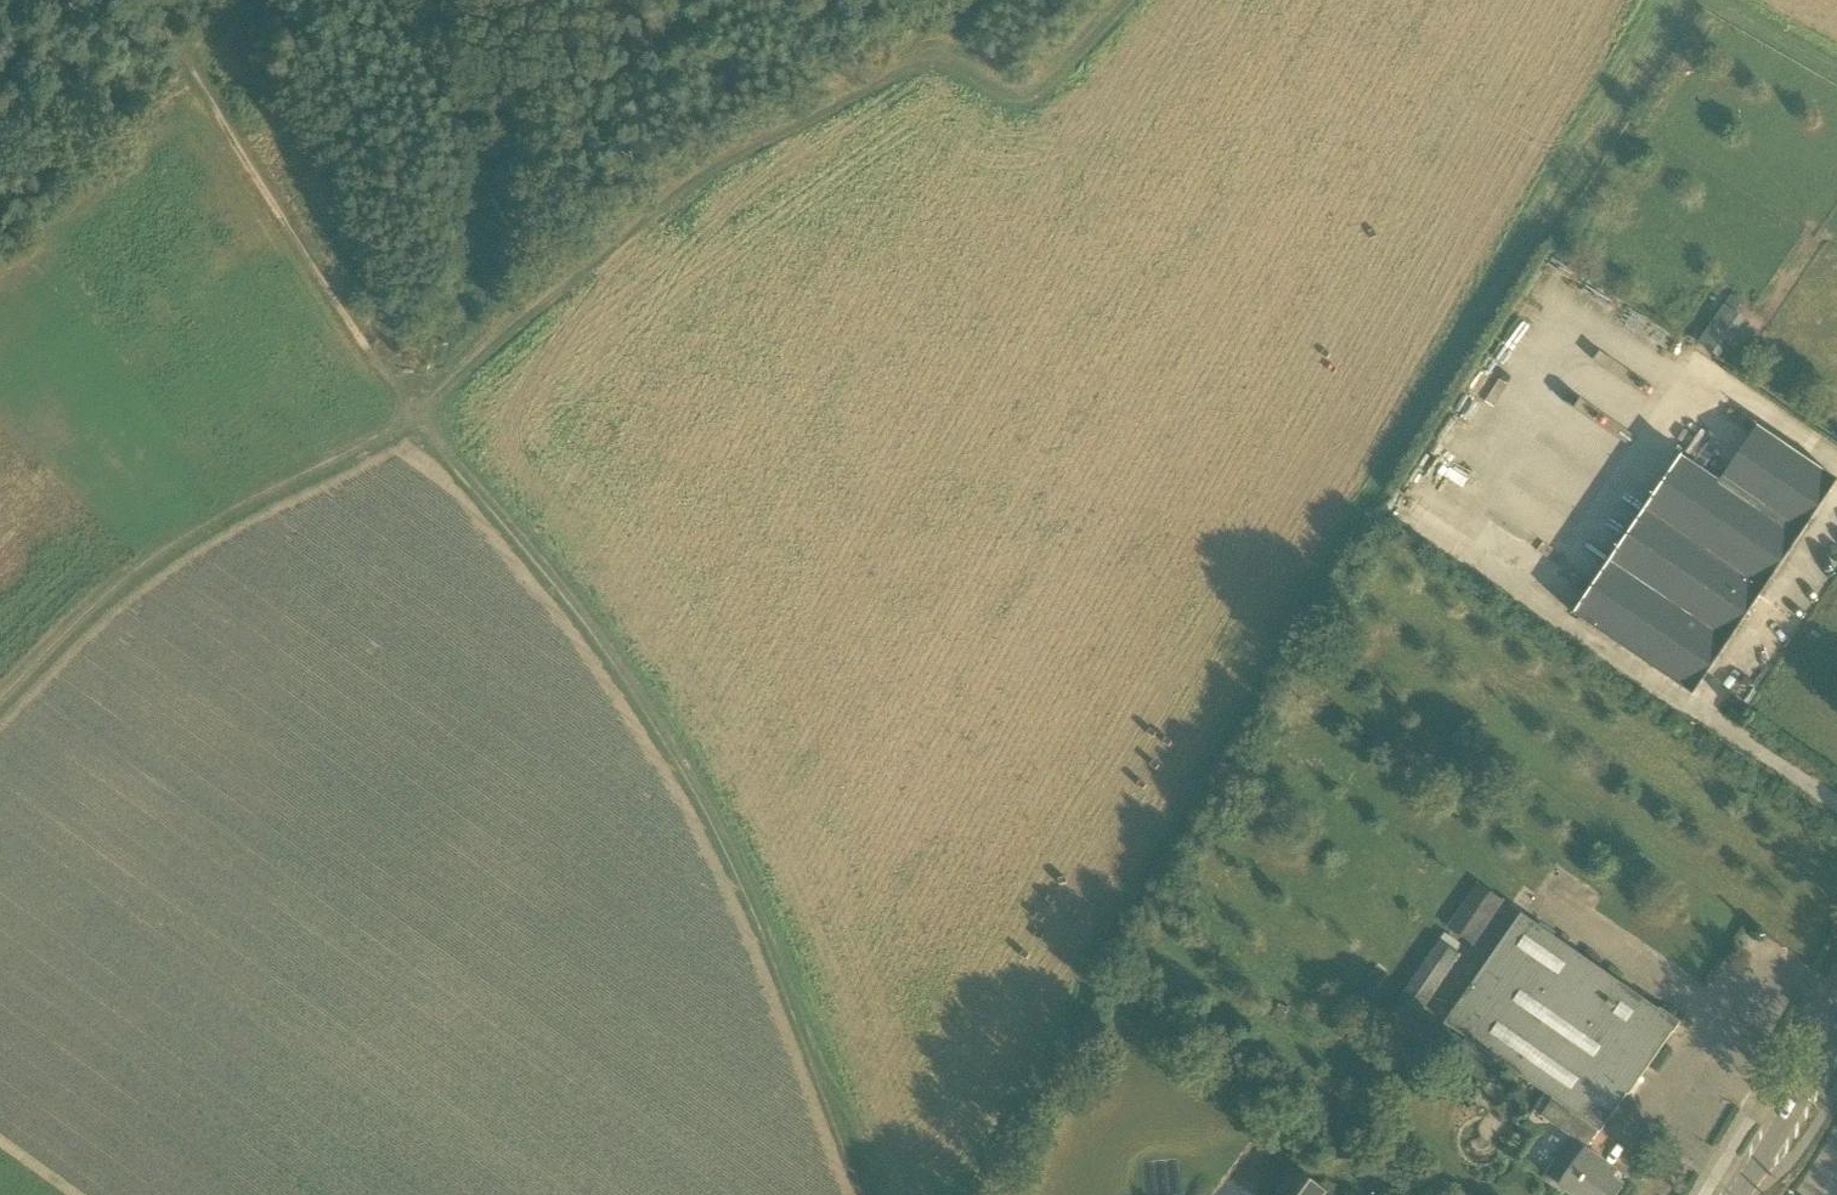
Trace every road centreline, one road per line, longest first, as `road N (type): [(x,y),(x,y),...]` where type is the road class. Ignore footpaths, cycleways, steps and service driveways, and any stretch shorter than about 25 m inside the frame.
road 1 (track): [(879,1194),(701,805),(415,419)]
road 2 (track): [(0,701),(70,627),(177,541),(415,419)]
road 3 (secondary): [(1740,1194),(1836,1041)]

